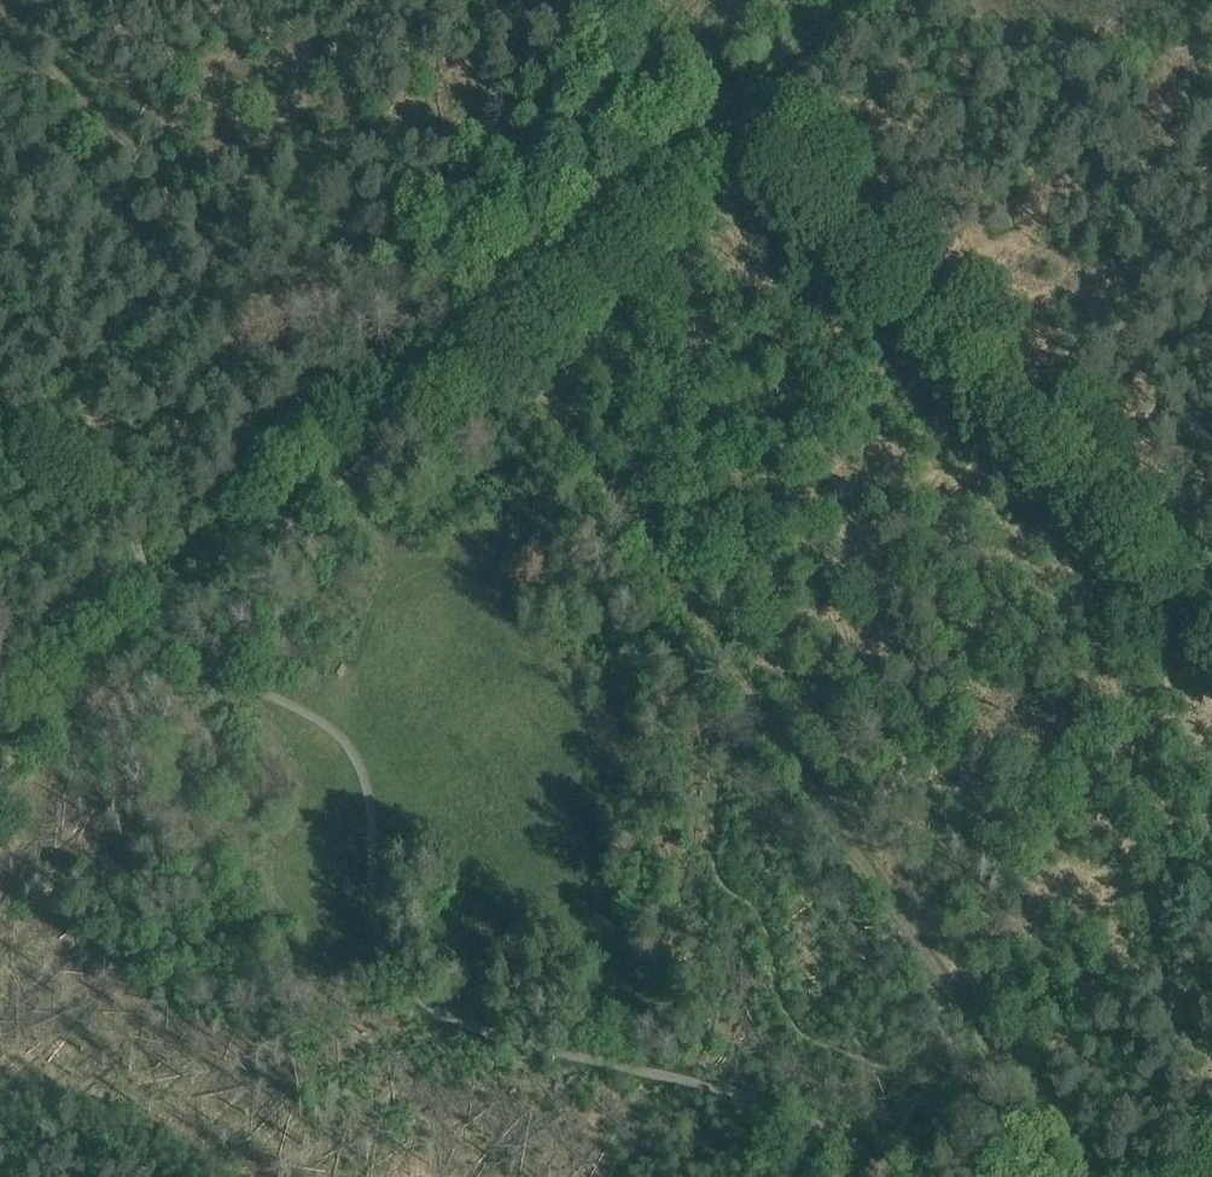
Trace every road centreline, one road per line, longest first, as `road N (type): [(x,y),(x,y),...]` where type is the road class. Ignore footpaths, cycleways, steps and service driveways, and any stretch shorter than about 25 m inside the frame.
road 1 (track): [(0,770),(420,388)]
road 2 (track): [(669,169),(852,0)]

